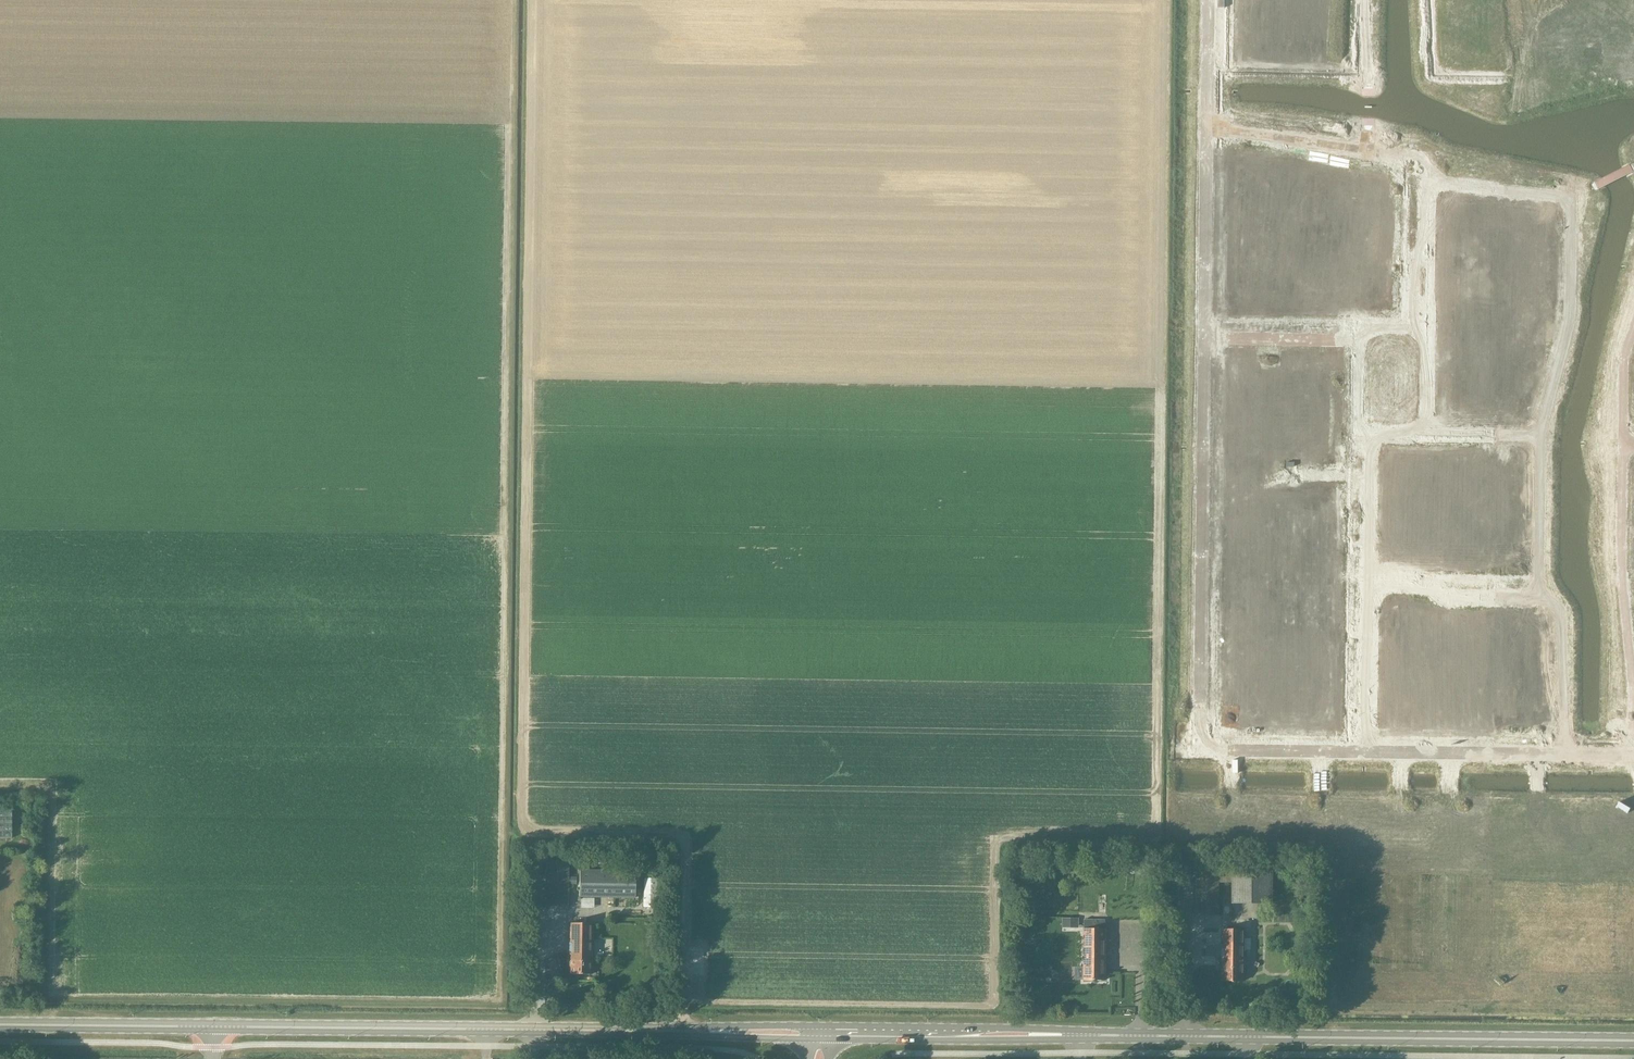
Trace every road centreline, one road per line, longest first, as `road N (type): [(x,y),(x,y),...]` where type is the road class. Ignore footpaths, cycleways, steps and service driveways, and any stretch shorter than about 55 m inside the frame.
road 1 (primary): [(818,1025),(0,1021)]
road 2 (primary): [(1633,1037),(818,1025)]
road 3 (primary): [(0,1029),(807,1039)]
road 4 (primary): [(830,1039),(1633,1044)]
road 5 (residential): [(1199,750),(1204,339)]
road 6 (residential): [(1425,184),(1571,198),(1570,317),(1539,436)]
road 7 (residential): [(1631,755),(1622,446)]
road 8 (residential): [(1617,68),(1597,79),(1440,78),(1429,65),(1427,0)]
road 9 (residential): [(1425,184),(1417,160),(1206,127)]
road 10 (residential): [(1204,339),(1206,127)]
road 11 (residential): [(1365,752),(1564,754)]
road 12 (residential): [(1369,586),(1425,586),(1445,598),(1538,599)]
road 13 (residential): [(1538,599),(1560,614),(1564,754)]
road 14 (residential): [(1365,752),(1369,586)]
road 15 (residential): [(1199,750),(1365,752)]
road 16 (residential): [(1539,436),(1538,599)]
road 17 (residential): [(1204,339),(1334,340),(1358,332)]
road 18 (residential): [(1369,586),(1370,435)]
road 19 (residential): [(1411,328),(1425,184)]
road 20 (residential): [(1206,127),(1208,0)]
road 21 (residential): [(1411,328),(1428,328),(1426,434)]
road 22 (residential): [(1622,446),(1623,357),(1633,326)]

